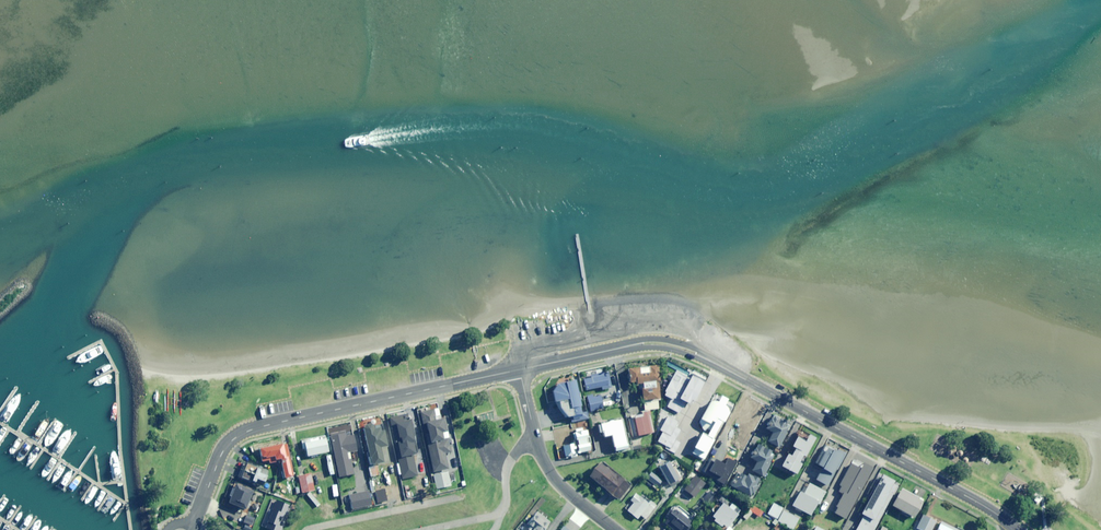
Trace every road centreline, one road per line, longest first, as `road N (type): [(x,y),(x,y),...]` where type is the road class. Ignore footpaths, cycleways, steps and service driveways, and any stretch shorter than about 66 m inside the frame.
road 1 (tertiary): [(517,370),(643,343),(682,348),(1021,529)]
road 2 (tertiary): [(191,526),(226,445),(242,432),(517,370)]
road 3 (residential): [(517,370),(551,473),(617,529)]

